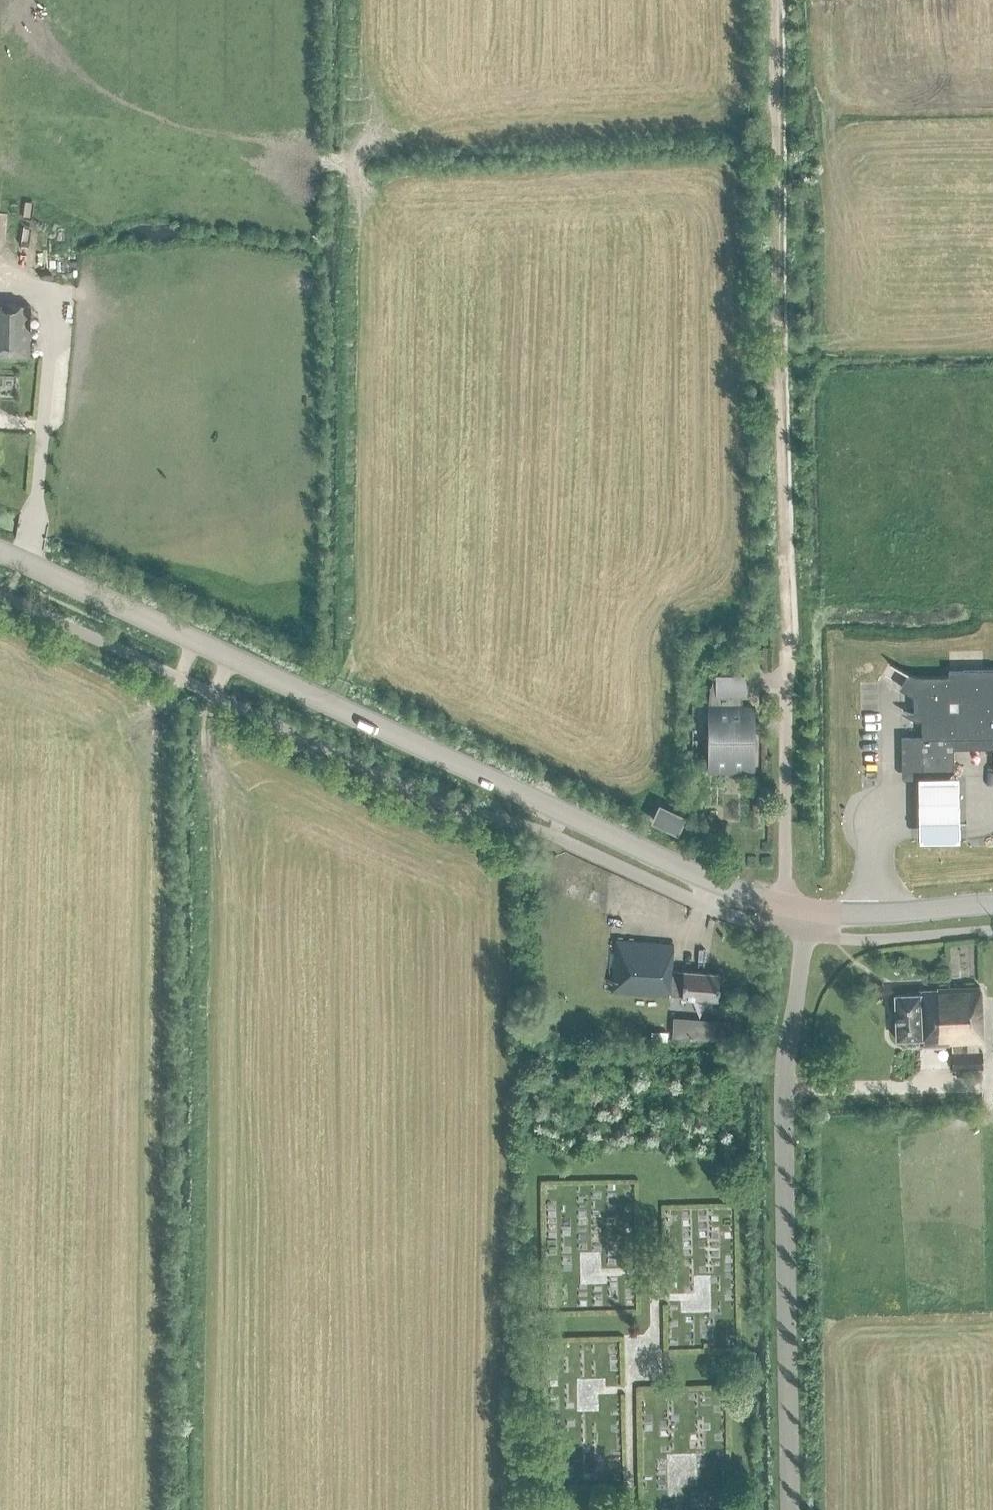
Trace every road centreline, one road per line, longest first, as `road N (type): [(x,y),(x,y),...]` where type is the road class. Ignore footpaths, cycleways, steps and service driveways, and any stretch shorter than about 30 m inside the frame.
road 1 (tertiary): [(786,903),(708,882),(0,551)]
road 2 (track): [(764,0),(777,630),(788,683)]
road 3 (unclassified): [(787,1509),(783,1121),(803,934),(786,903)]
road 4 (tertiary): [(992,905),(876,913),(786,903)]

